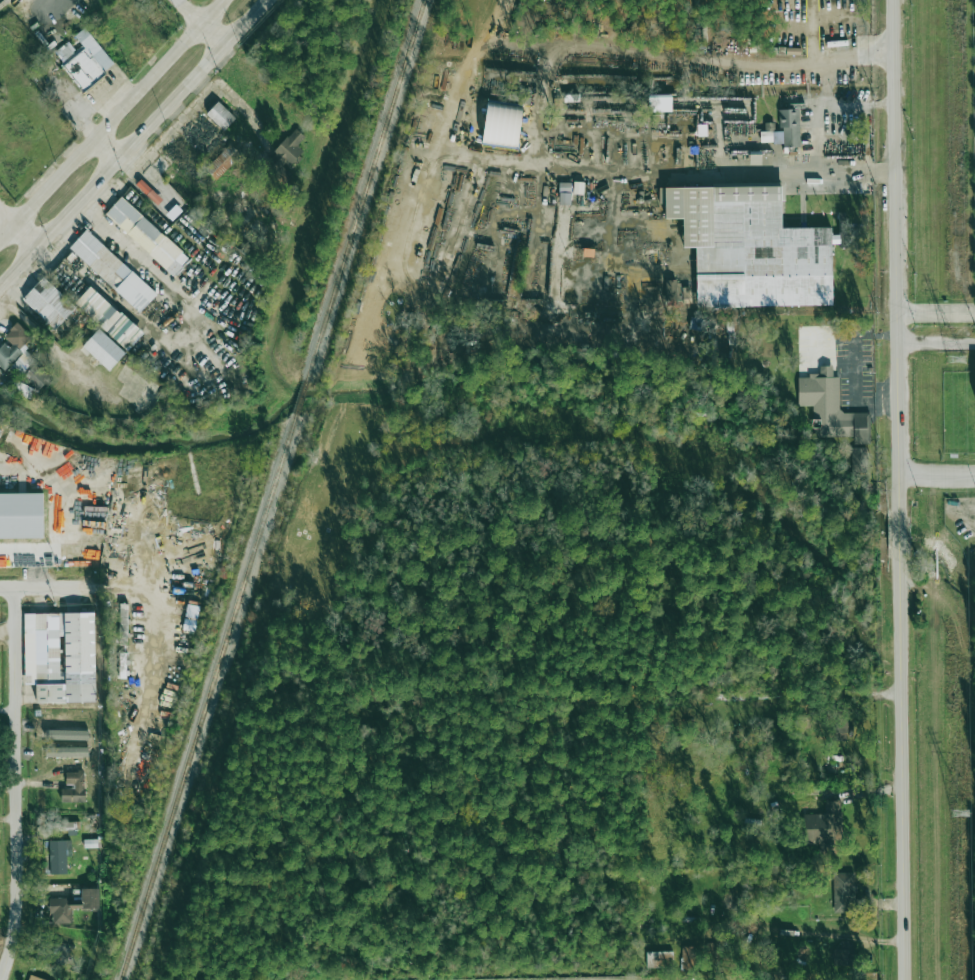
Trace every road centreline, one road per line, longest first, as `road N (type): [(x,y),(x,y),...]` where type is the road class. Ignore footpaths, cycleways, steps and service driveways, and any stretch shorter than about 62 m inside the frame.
road 1 (tertiary): [(892,0),(904,979)]
road 2 (residential): [(7,979),(23,895),(16,587)]
road 3 (secondary): [(0,283),(263,0)]
road 4 (secondary): [(221,0),(0,238)]

